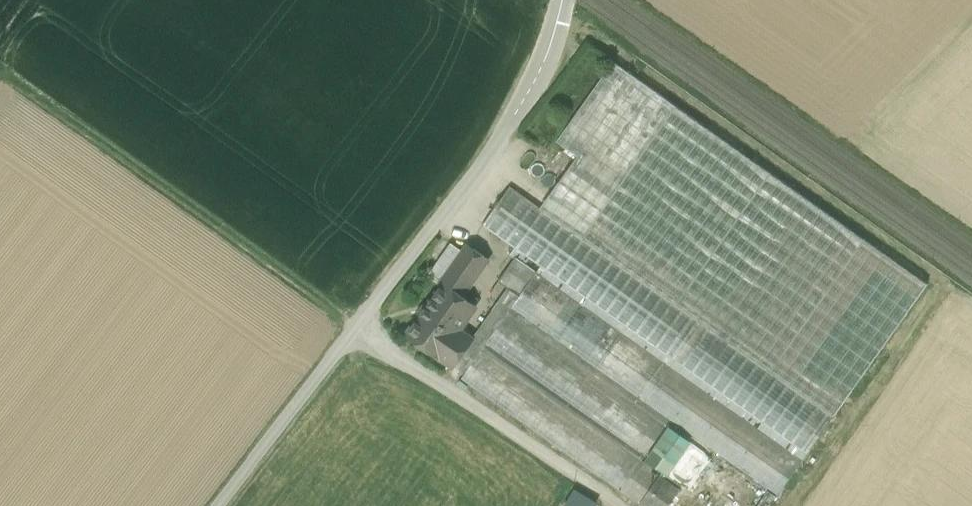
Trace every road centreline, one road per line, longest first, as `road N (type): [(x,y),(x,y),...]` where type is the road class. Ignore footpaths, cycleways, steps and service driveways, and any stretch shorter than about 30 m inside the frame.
road 1 (unclassified): [(219,505),(515,126),(548,64),(562,0)]
road 2 (track): [(0,80),(360,325)]
road 3 (track): [(618,505),(360,325)]

